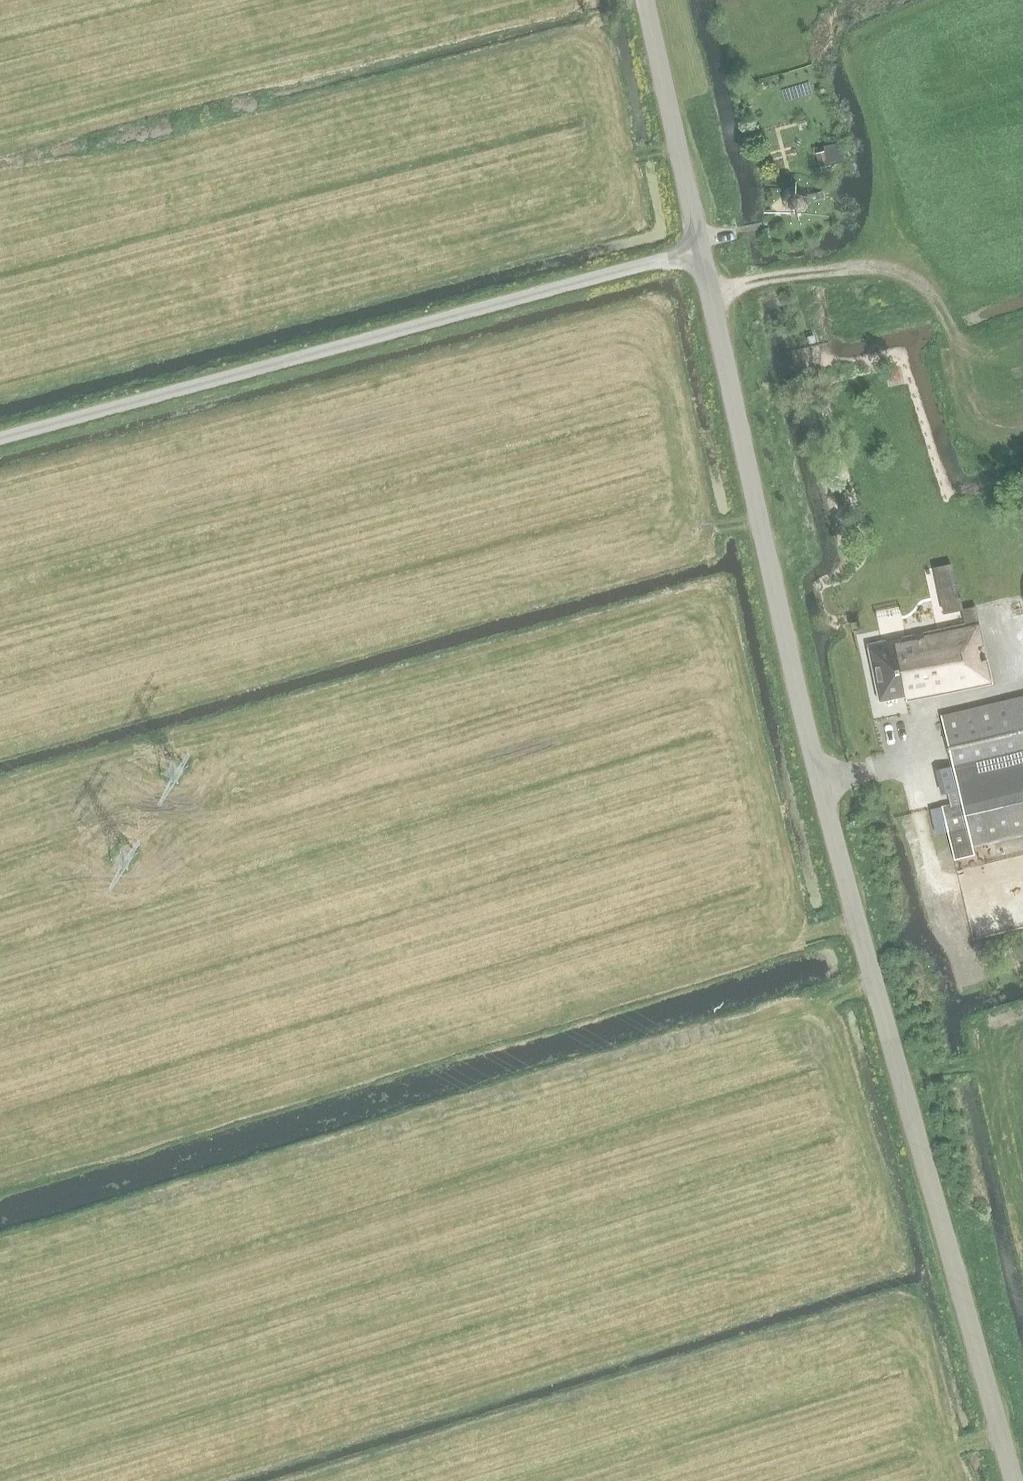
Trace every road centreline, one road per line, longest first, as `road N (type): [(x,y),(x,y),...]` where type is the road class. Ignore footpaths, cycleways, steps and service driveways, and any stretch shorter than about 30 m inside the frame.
road 1 (tertiary): [(1015,1480),(821,781),(646,0)]
road 2 (track): [(711,294),(770,279),(885,269),(926,291),(958,344)]
road 3 (track): [(1022,687),(927,709),(938,755)]

